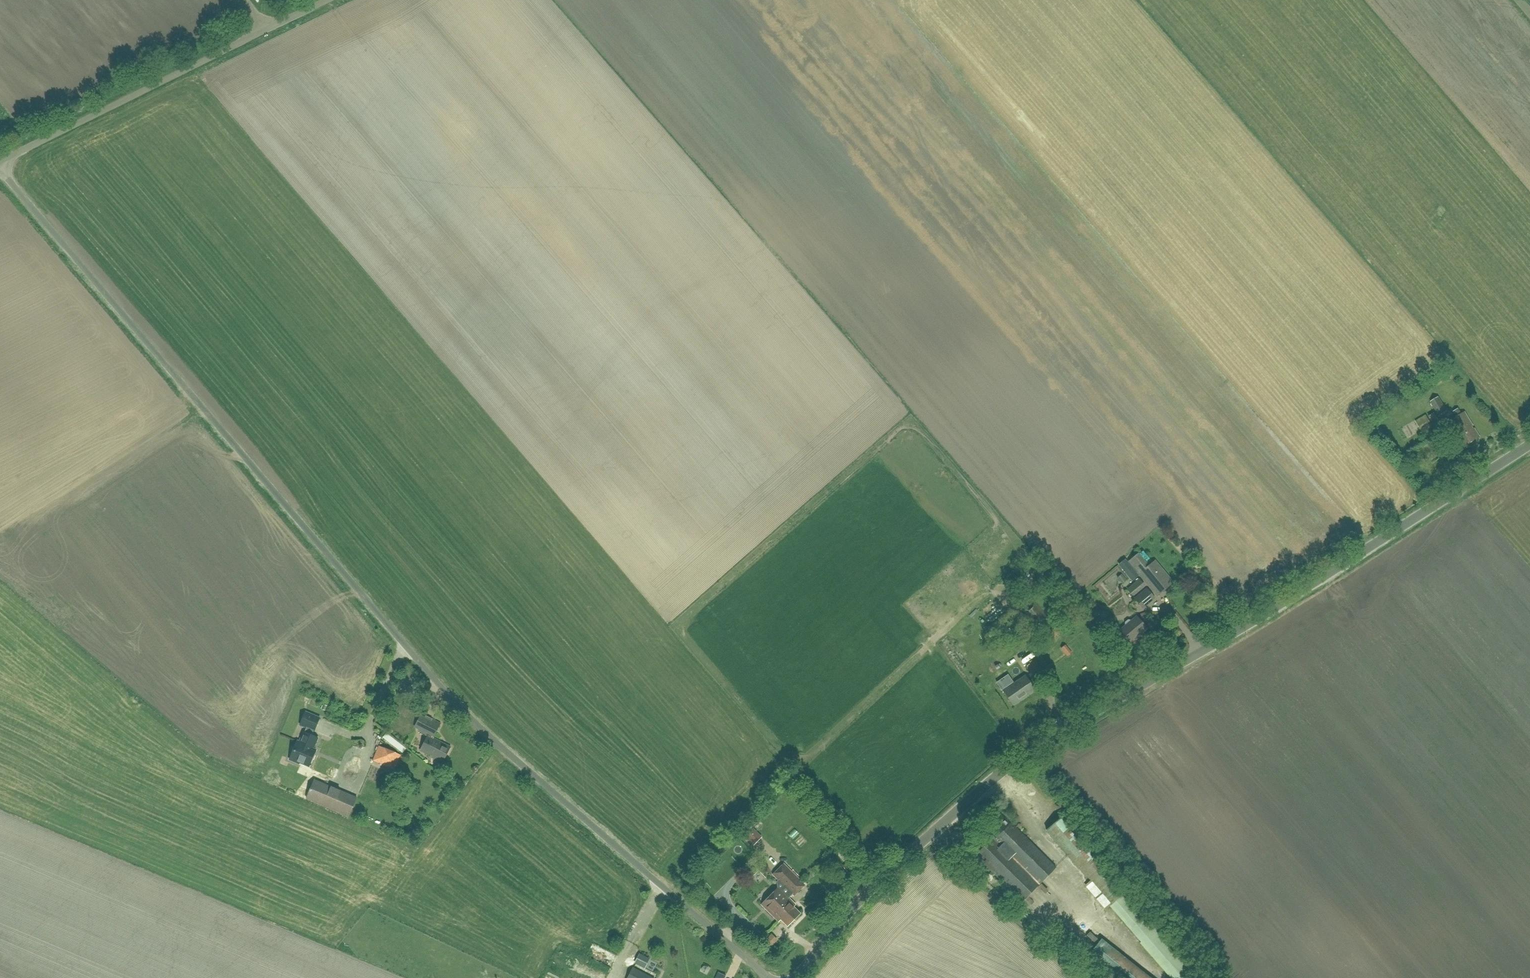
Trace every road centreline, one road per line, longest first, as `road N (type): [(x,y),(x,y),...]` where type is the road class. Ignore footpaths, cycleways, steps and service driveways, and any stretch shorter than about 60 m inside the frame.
road 1 (unclassified): [(768,977),(450,698),(0,169)]
road 2 (unclassified): [(794,977),(851,908),(1017,758),(1529,444)]
road 3 (unclassified): [(0,161),(324,0)]

